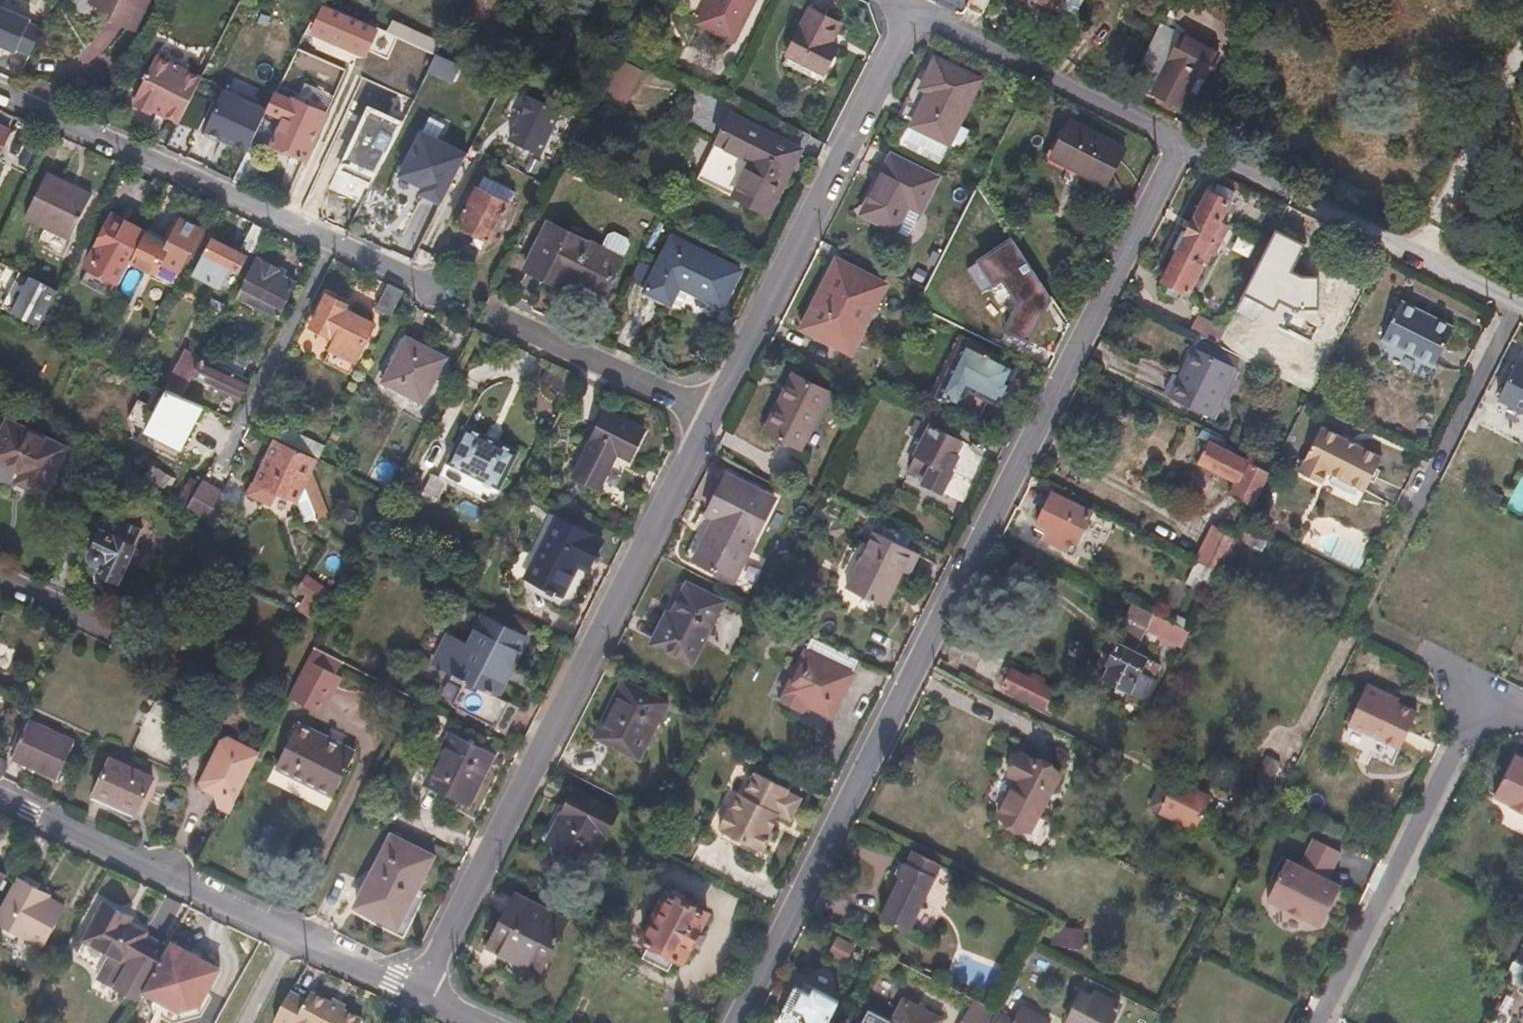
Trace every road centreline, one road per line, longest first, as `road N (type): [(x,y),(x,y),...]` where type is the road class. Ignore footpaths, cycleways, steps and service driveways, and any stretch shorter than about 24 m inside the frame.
road 1 (residential): [(734,1022),(1179,138)]
road 2 (residential): [(419,983),(710,412)]
road 3 (residential): [(0,89),(431,286)]
road 4 (residential): [(419,983),(0,786)]
road 5 (residential): [(710,412),(911,5)]
road 6 (residential): [(1179,138),(1522,310)]
road 7 (residential): [(1324,1022),(1488,691)]
road 8 (residential): [(911,5),(1179,138)]
road 9 (residential): [(710,412),(518,323)]

